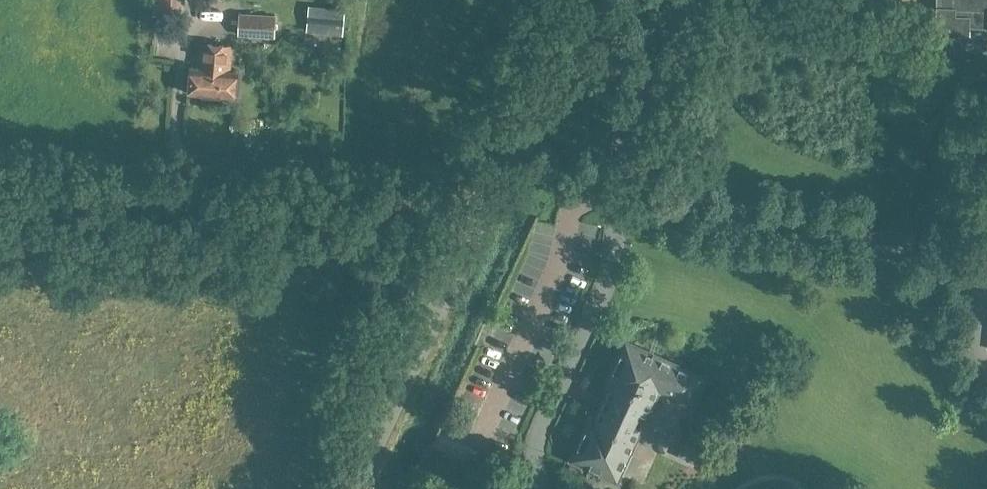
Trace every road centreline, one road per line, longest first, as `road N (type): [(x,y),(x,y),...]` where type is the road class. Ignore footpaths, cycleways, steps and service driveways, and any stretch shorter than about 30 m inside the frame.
road 1 (tertiary): [(353,488),(562,48)]
road 2 (residential): [(986,256),(622,199)]
road 3 (residential): [(547,488),(536,448),(541,425),(609,277),(622,199)]

